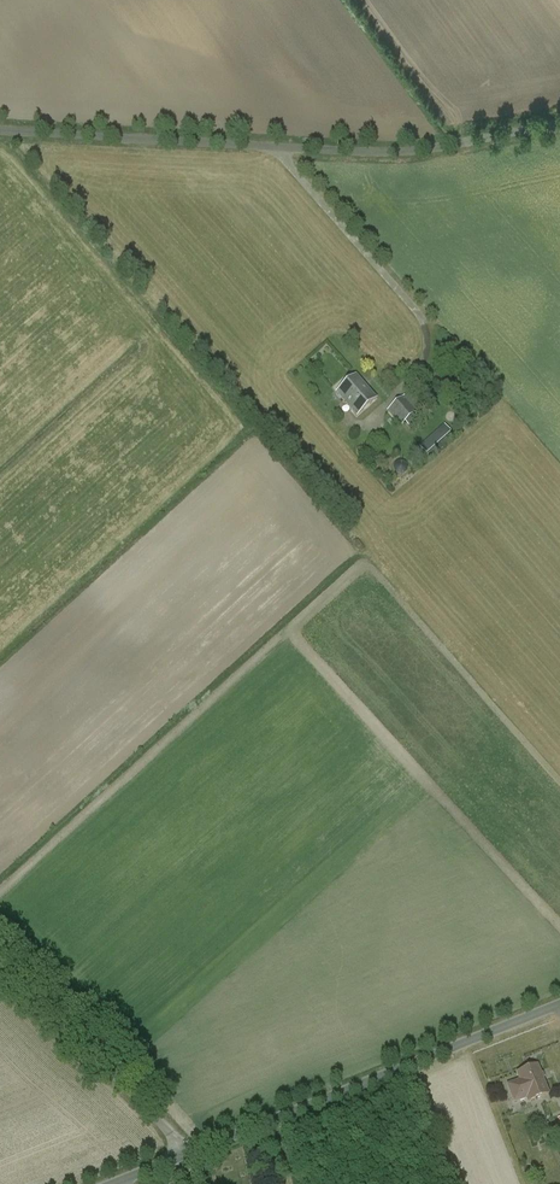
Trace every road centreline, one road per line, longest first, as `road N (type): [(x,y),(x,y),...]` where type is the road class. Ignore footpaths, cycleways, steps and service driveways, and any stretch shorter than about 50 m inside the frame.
road 1 (unclassified): [(0,131),(324,151),(477,141),(559,124)]
road 2 (unclassified): [(189,1153),(559,1004)]
road 3 (unclassified): [(189,1153),(0,965)]

